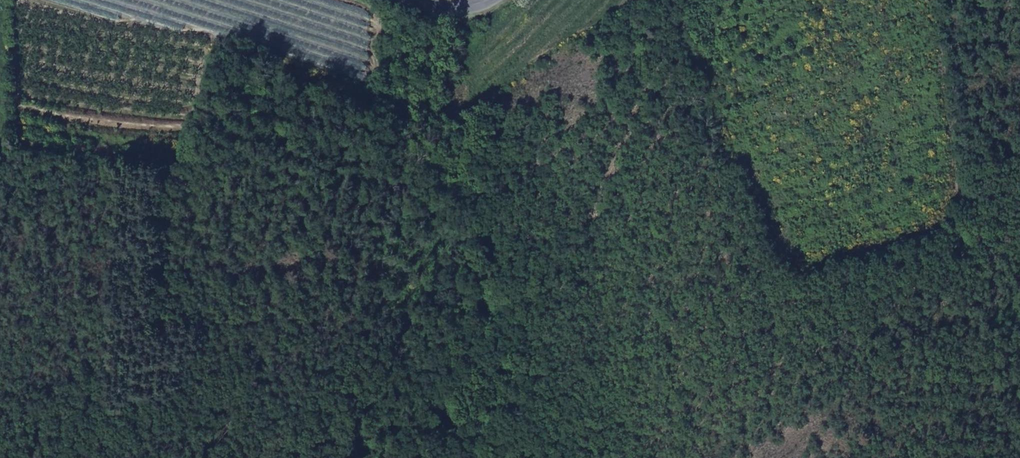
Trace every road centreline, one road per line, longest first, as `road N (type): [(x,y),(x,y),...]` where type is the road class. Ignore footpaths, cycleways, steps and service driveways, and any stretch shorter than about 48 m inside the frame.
road 1 (track): [(694,0),(551,282),(497,361),(477,373),(428,381),(327,316),(105,334),(0,374)]
road 2 (track): [(486,1),(491,19),(470,68),(482,98),(634,0)]

